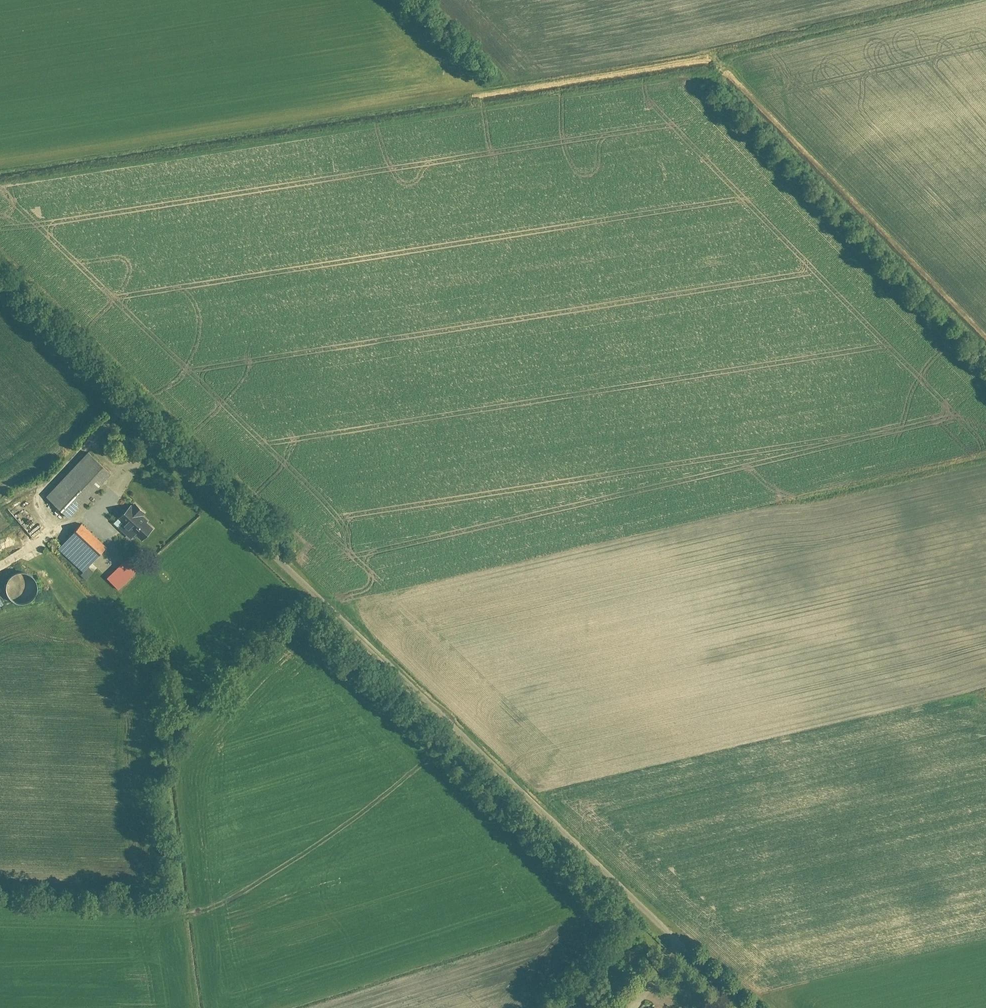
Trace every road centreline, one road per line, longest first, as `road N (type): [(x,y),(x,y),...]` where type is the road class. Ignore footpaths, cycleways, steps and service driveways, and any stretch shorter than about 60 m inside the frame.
road 1 (unclassified): [(743,1007),(0,298)]

